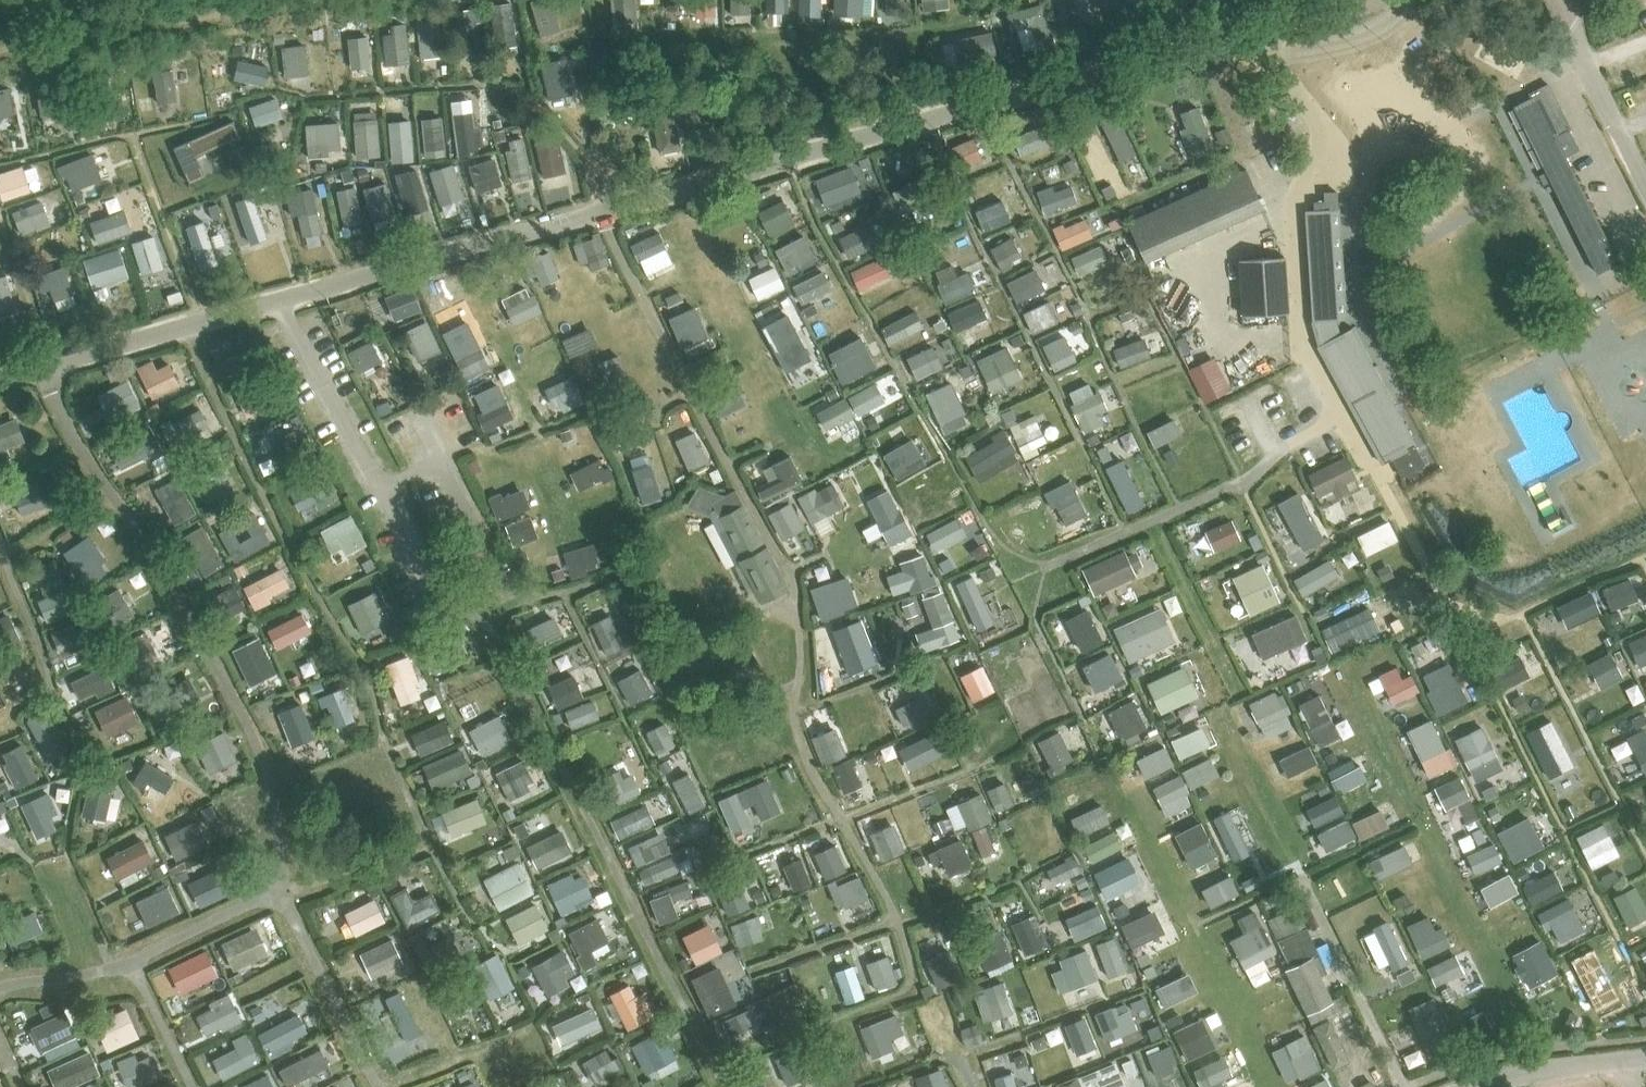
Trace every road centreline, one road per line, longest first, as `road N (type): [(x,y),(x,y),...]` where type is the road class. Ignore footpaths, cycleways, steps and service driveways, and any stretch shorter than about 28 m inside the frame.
road 1 (unclassified): [(1381,0),(0,380)]
road 2 (track): [(0,39),(287,0)]
road 3 (unclassified): [(1645,189),(1558,0)]
road 4 (unclassified): [(1469,1086),(1645,1056)]

